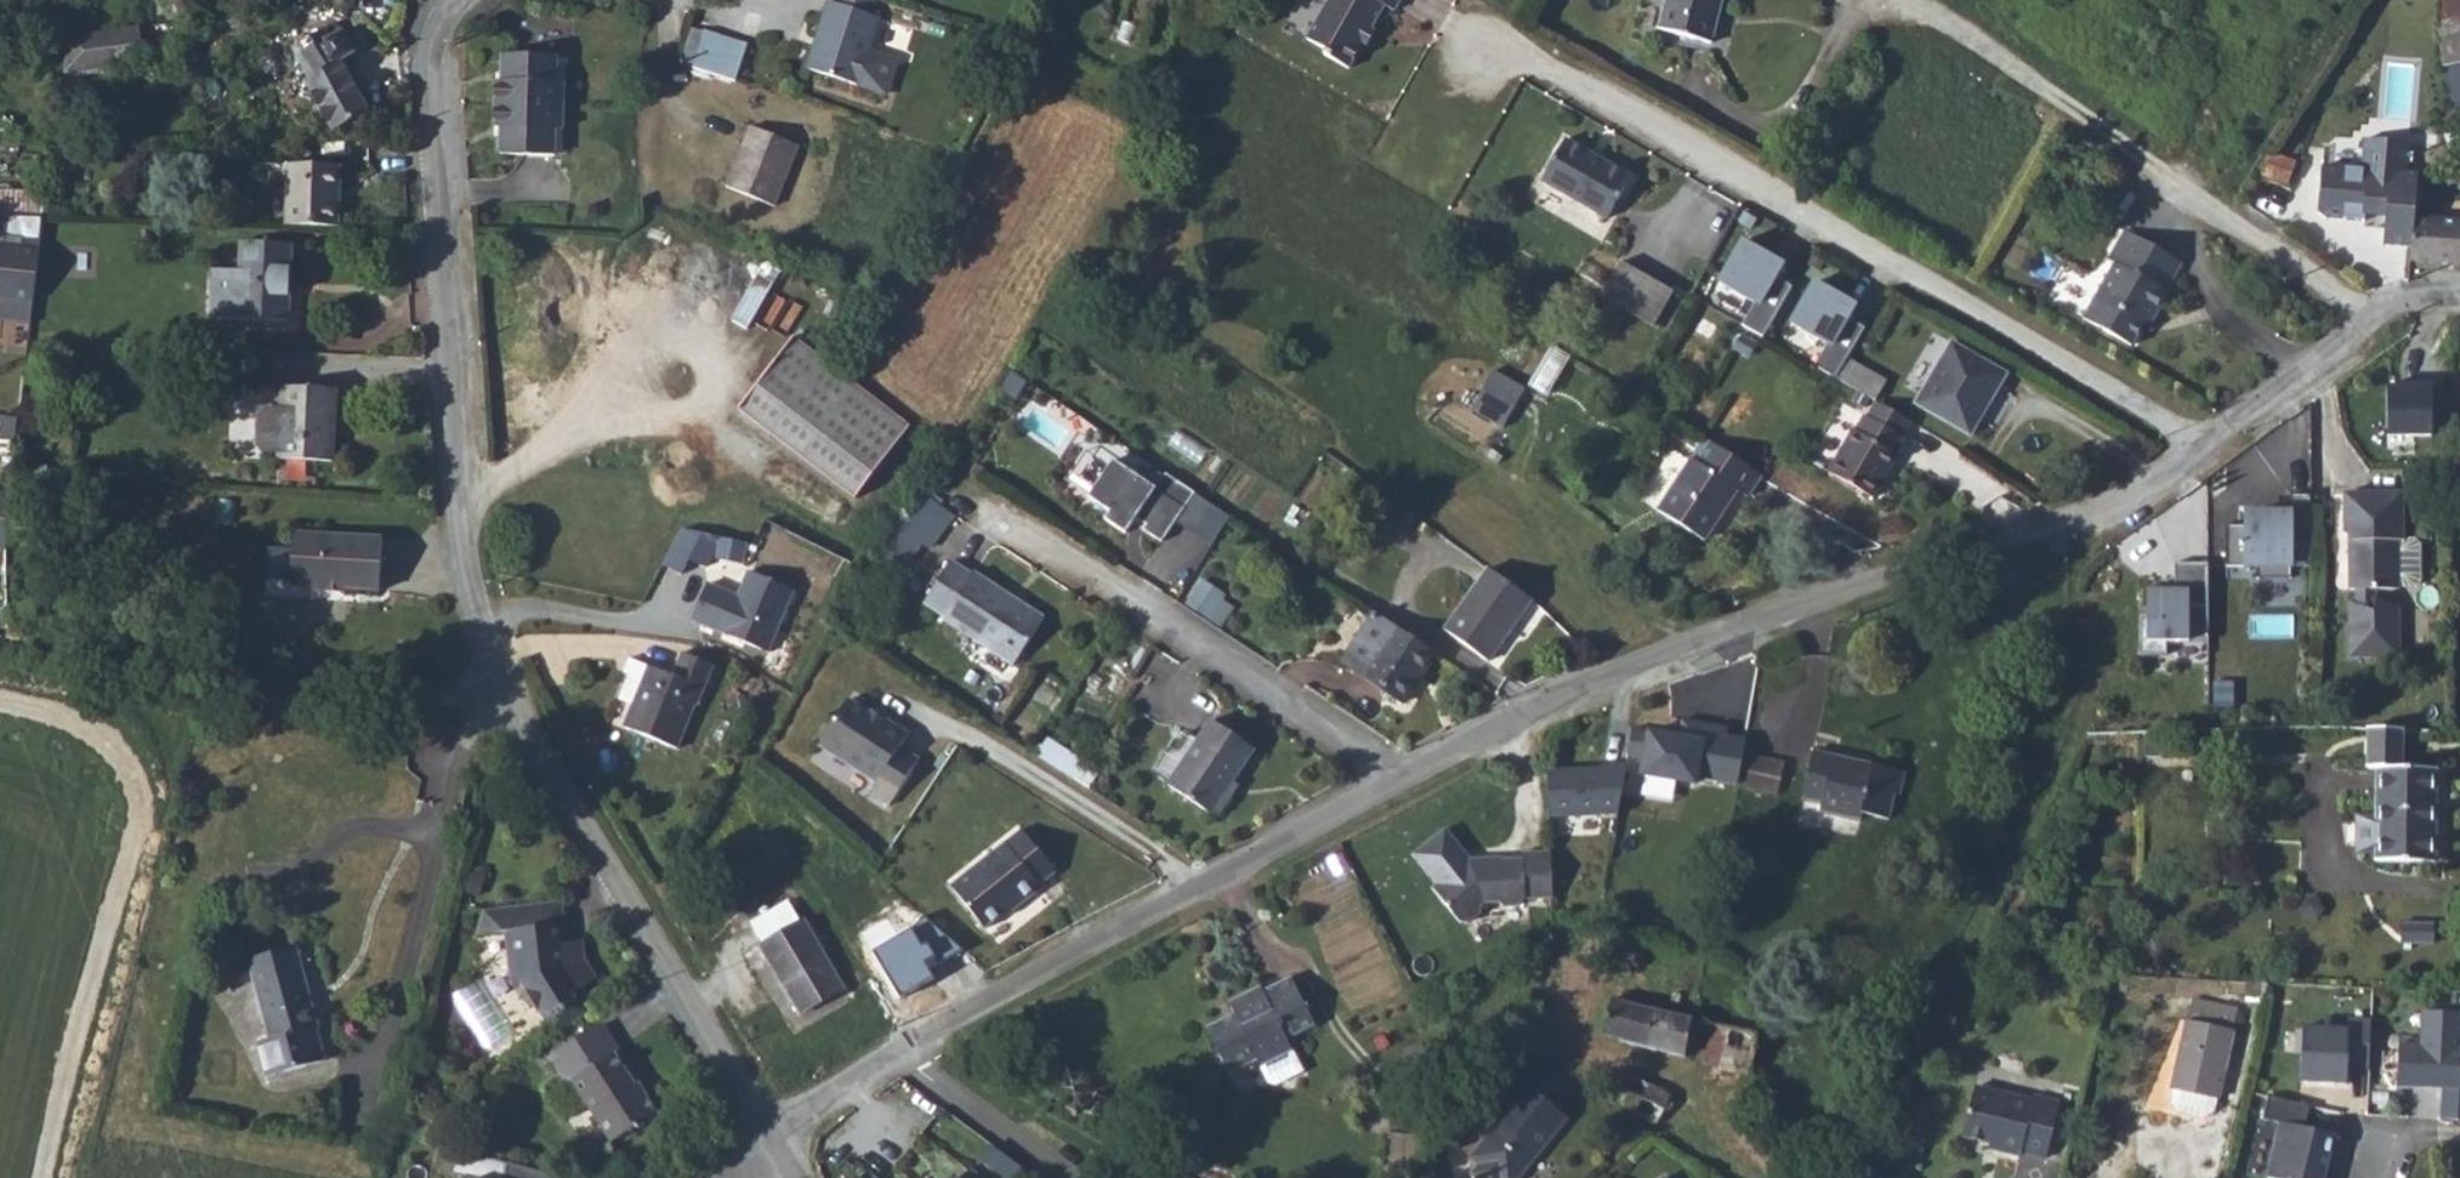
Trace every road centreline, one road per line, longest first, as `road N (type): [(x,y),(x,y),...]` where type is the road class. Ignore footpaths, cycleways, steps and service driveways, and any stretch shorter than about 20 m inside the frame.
road 1 (residential): [(772,1129),(1020,981),(1524,713),(1711,633),(2071,519),(2201,451)]
road 2 (residential): [(453,0),(438,25),(433,63),(457,482),(475,587),(533,732),(772,1129)]
road 3 (residential): [(1478,44),(1554,64),(2181,431),(2201,451)]
road 4 (track): [(1888,1177),(1948,973),(2072,728),(2088,678),(2094,633),(2087,602),(2055,525)]
road 5 (residential): [(2201,451),(2389,305),(2459,295)]

